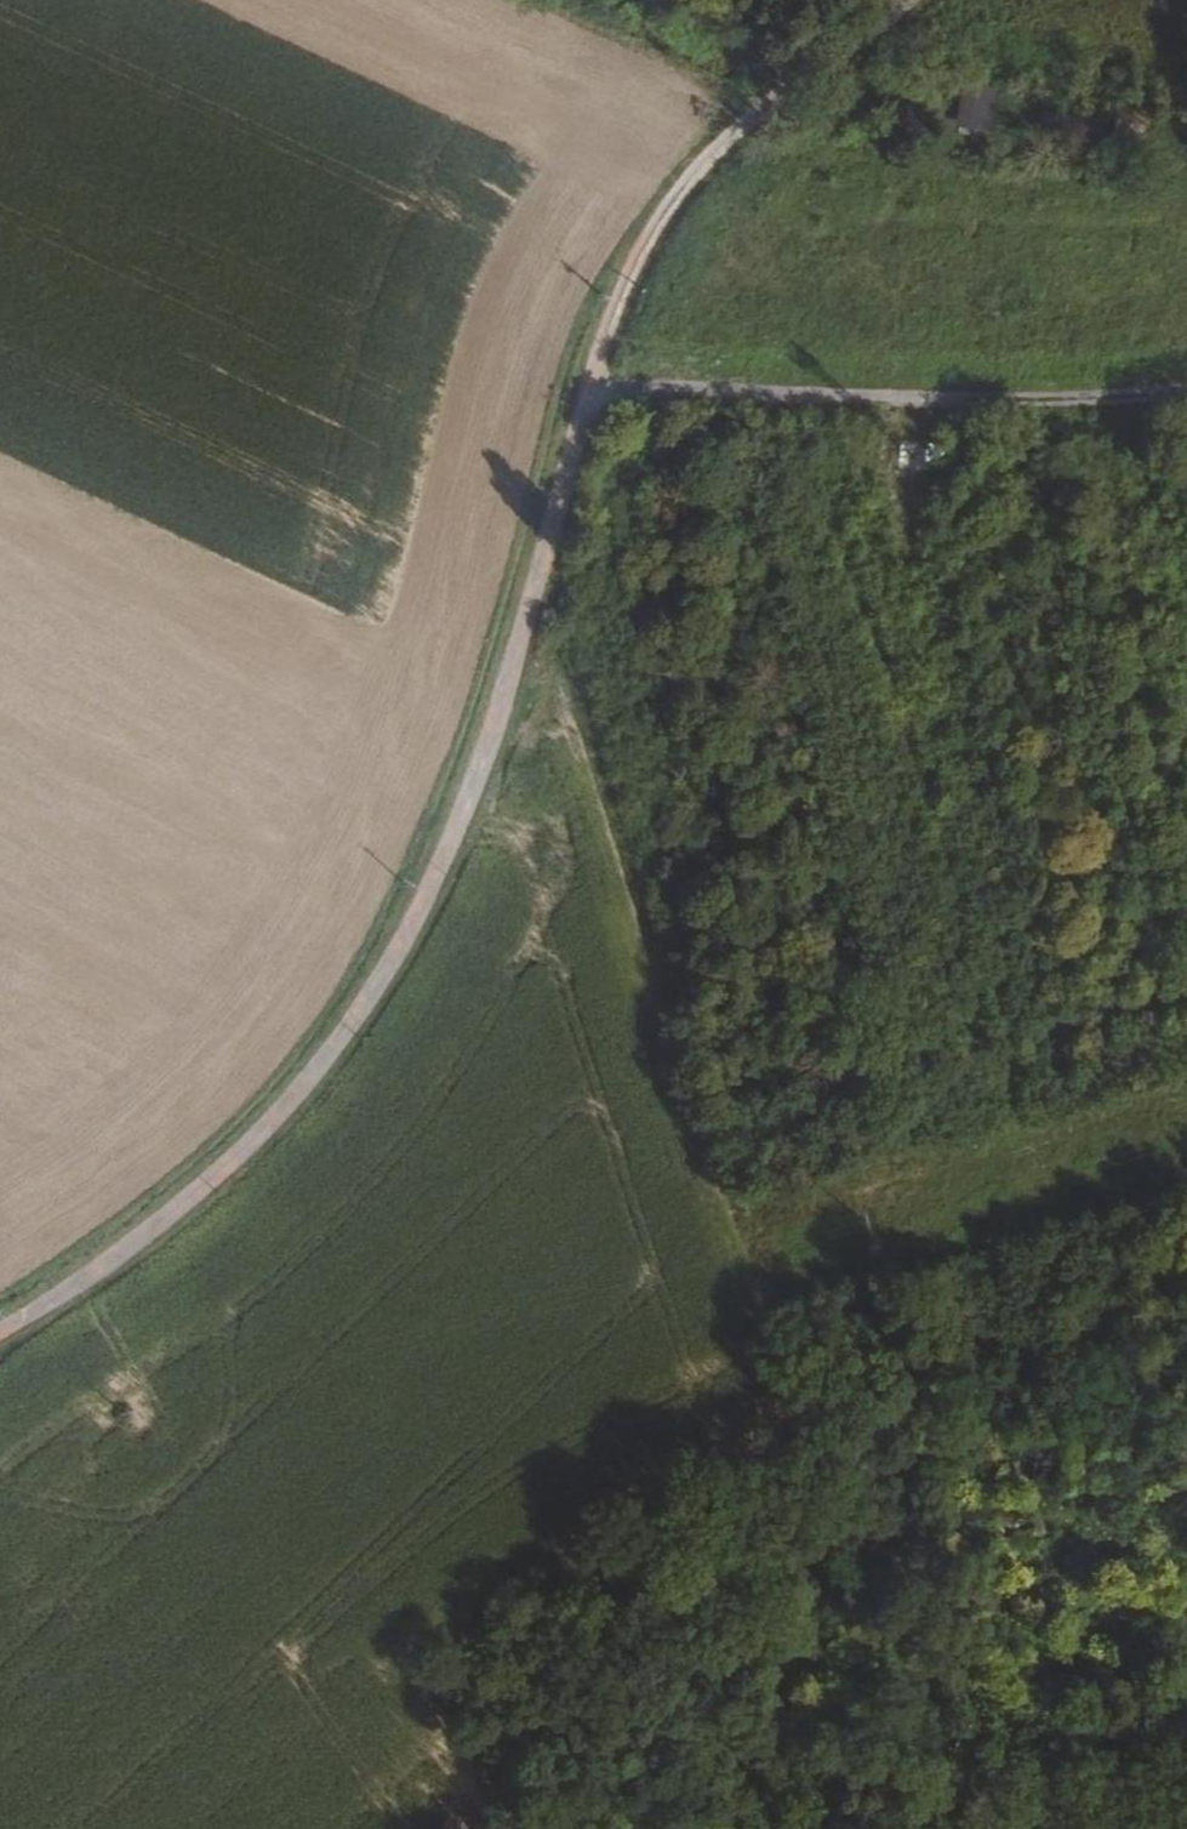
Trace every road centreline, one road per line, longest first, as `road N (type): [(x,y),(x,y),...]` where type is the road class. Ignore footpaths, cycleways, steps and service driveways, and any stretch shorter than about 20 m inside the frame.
road 1 (track): [(0,1338),(255,1162),(413,941),(533,655),(588,388),(648,234),(736,127),(913,0)]
road 2 (track): [(588,388),(797,408),(1107,407),(1186,397)]

